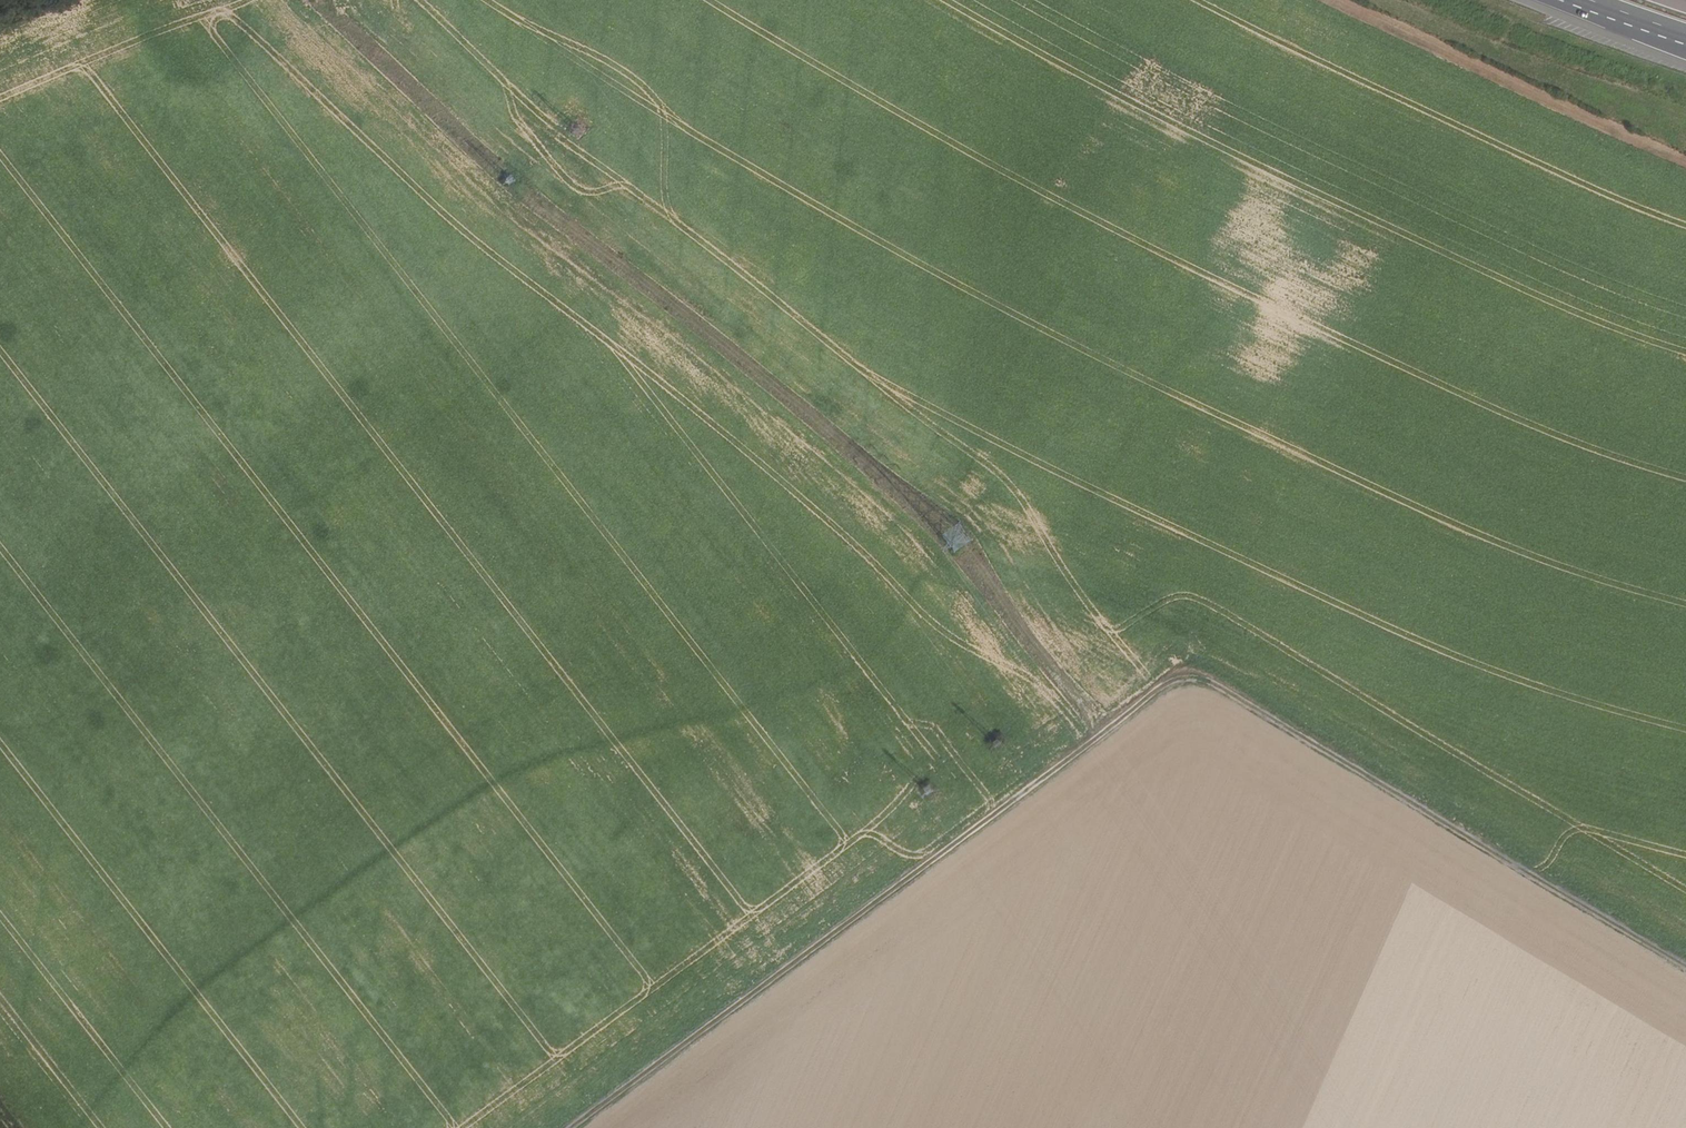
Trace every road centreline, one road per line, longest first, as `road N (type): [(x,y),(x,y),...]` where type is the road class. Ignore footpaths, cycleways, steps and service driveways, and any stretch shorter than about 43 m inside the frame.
road 1 (track): [(575,1127),(1170,690),(1198,679),(1685,967)]

